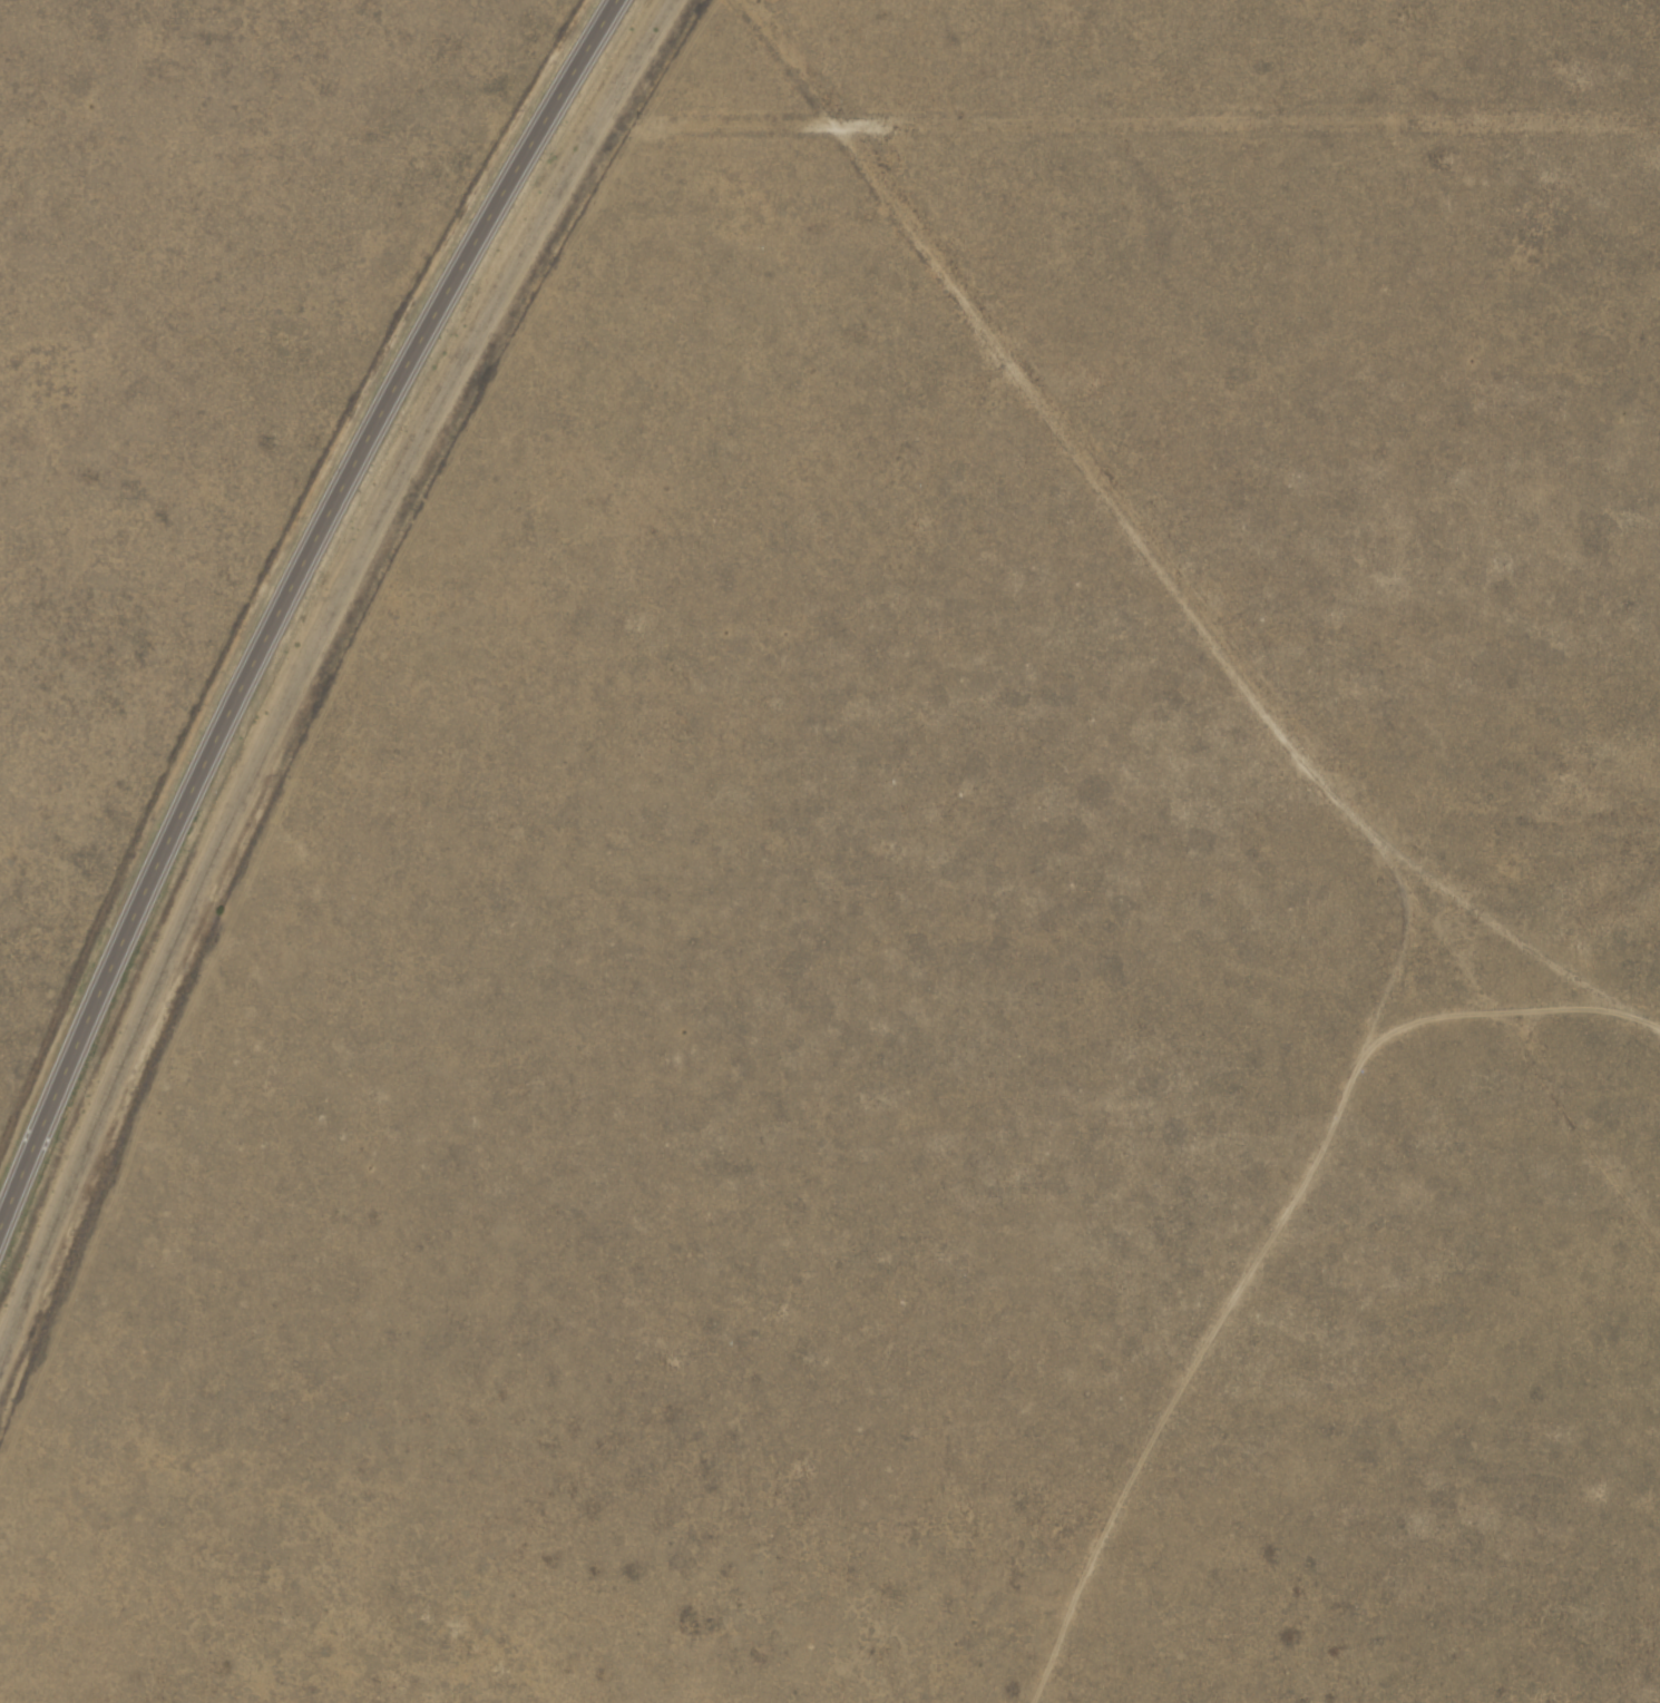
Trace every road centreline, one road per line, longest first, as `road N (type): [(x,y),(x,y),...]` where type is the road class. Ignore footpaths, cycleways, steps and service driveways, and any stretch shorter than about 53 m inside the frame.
road 1 (secondary): [(610,0),(286,561),(0,1197)]

